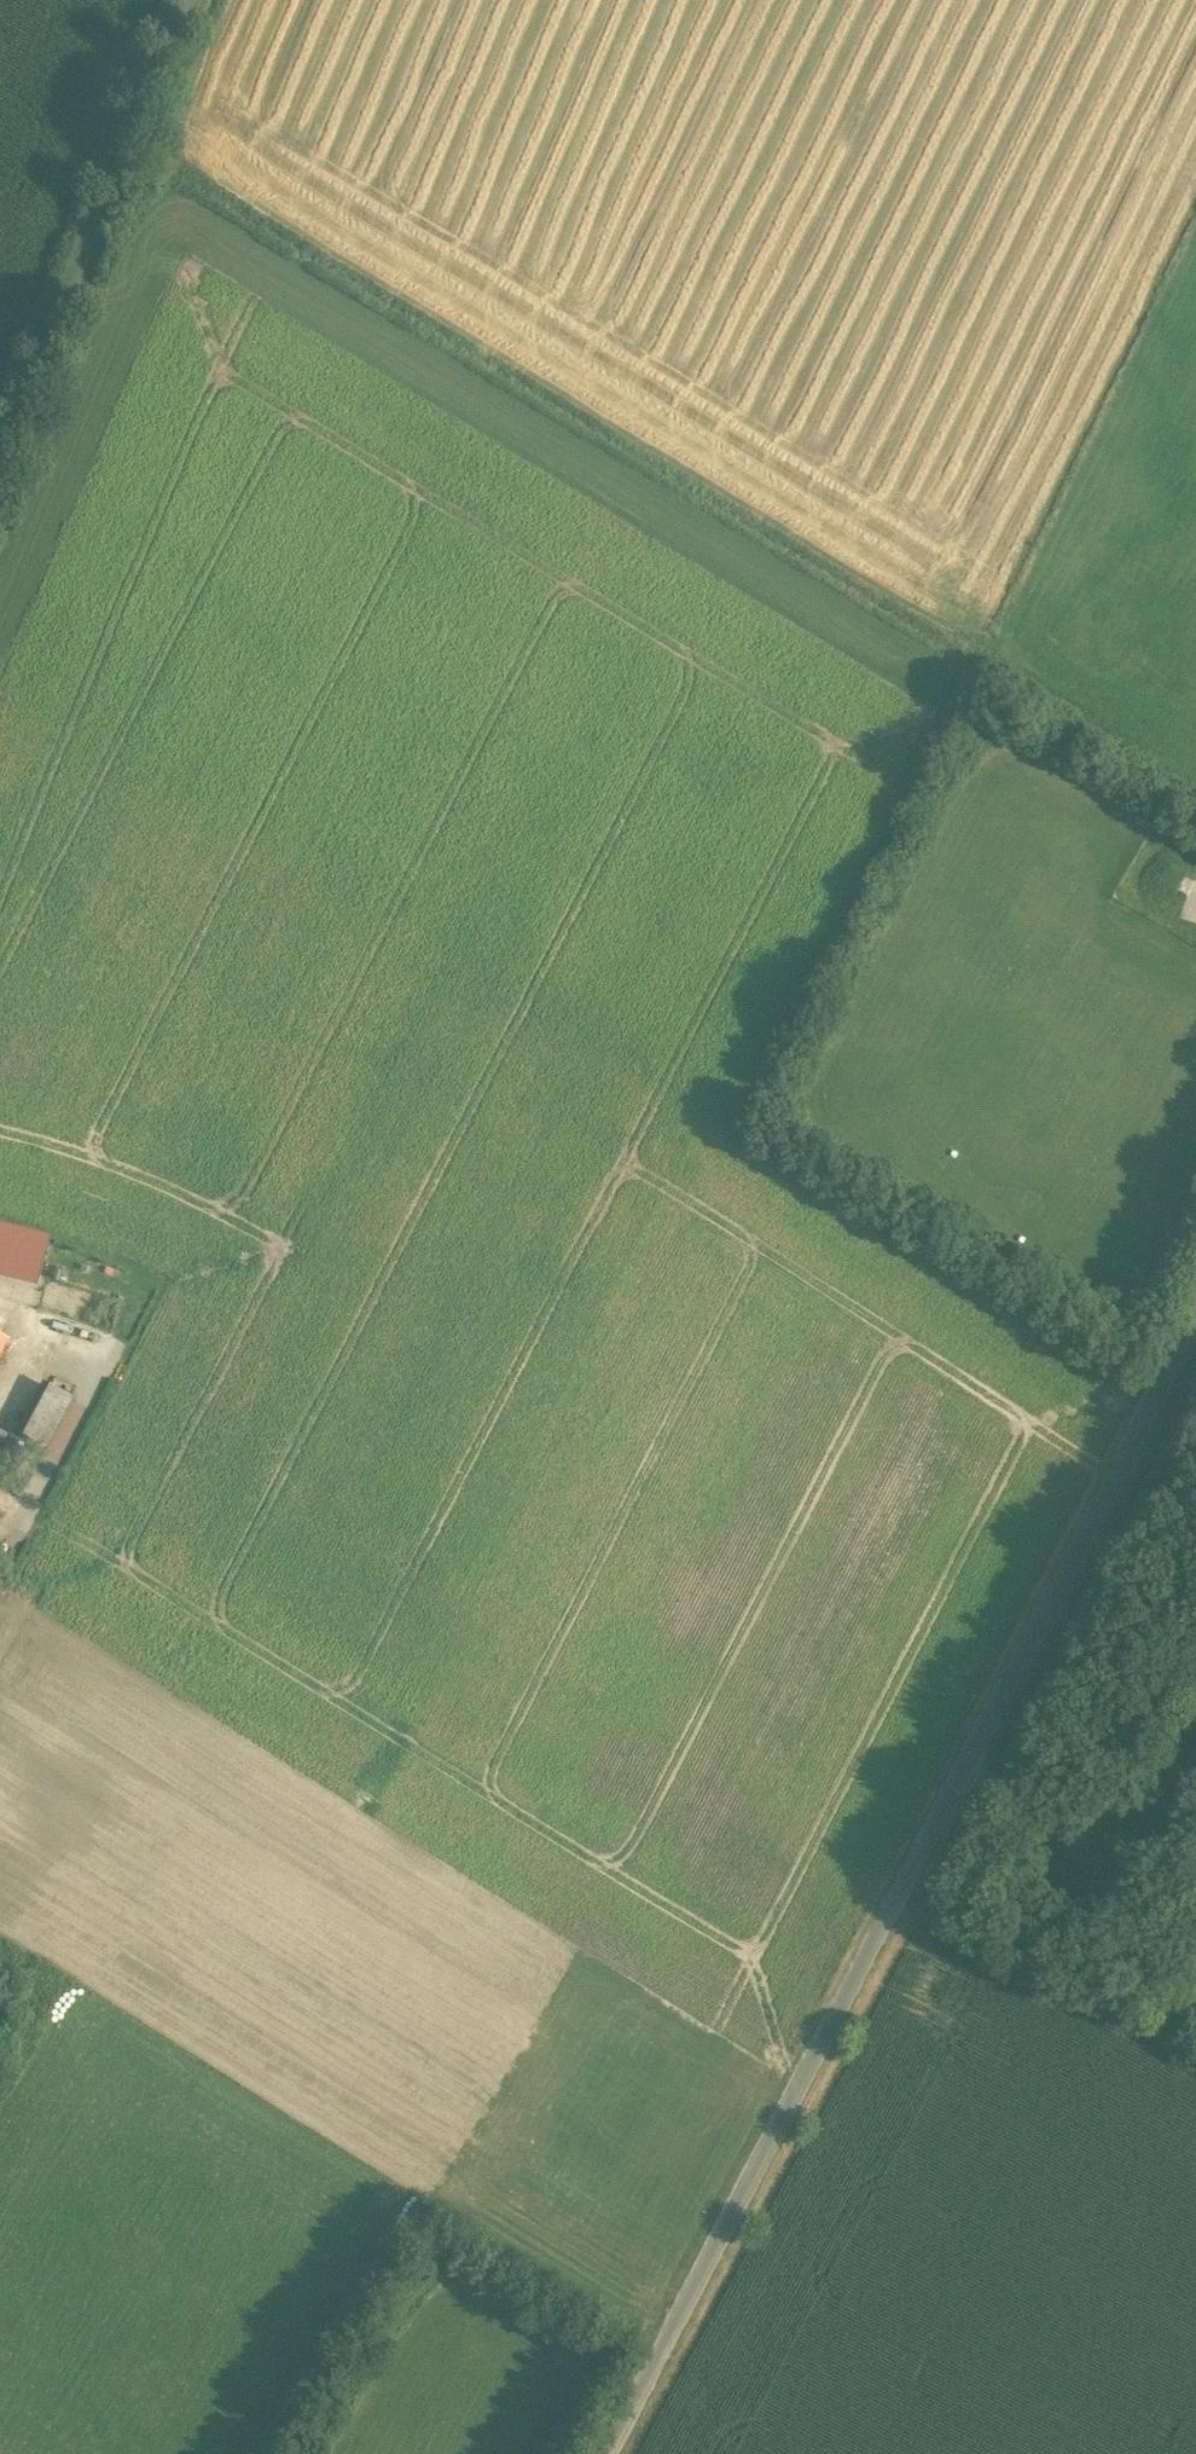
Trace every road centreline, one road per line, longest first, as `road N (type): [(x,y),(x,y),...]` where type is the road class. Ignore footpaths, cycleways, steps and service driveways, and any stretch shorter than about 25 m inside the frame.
road 1 (unclassified): [(610,2453),(1195,1314)]
road 2 (unclassified): [(0,458),(190,0)]

